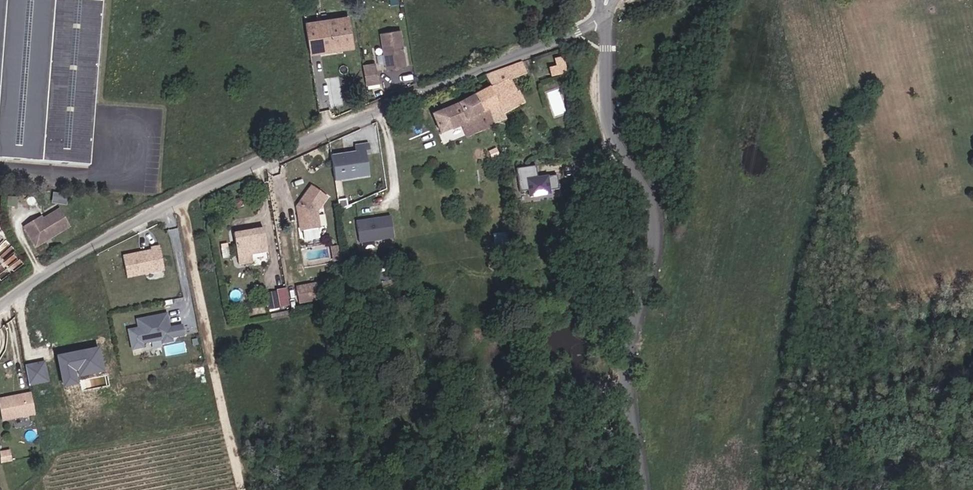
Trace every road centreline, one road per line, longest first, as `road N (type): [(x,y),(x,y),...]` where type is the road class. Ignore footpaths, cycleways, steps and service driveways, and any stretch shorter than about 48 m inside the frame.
road 1 (unclassified): [(0,307),(60,256),(325,130),(582,28),(606,14),(611,0)]

